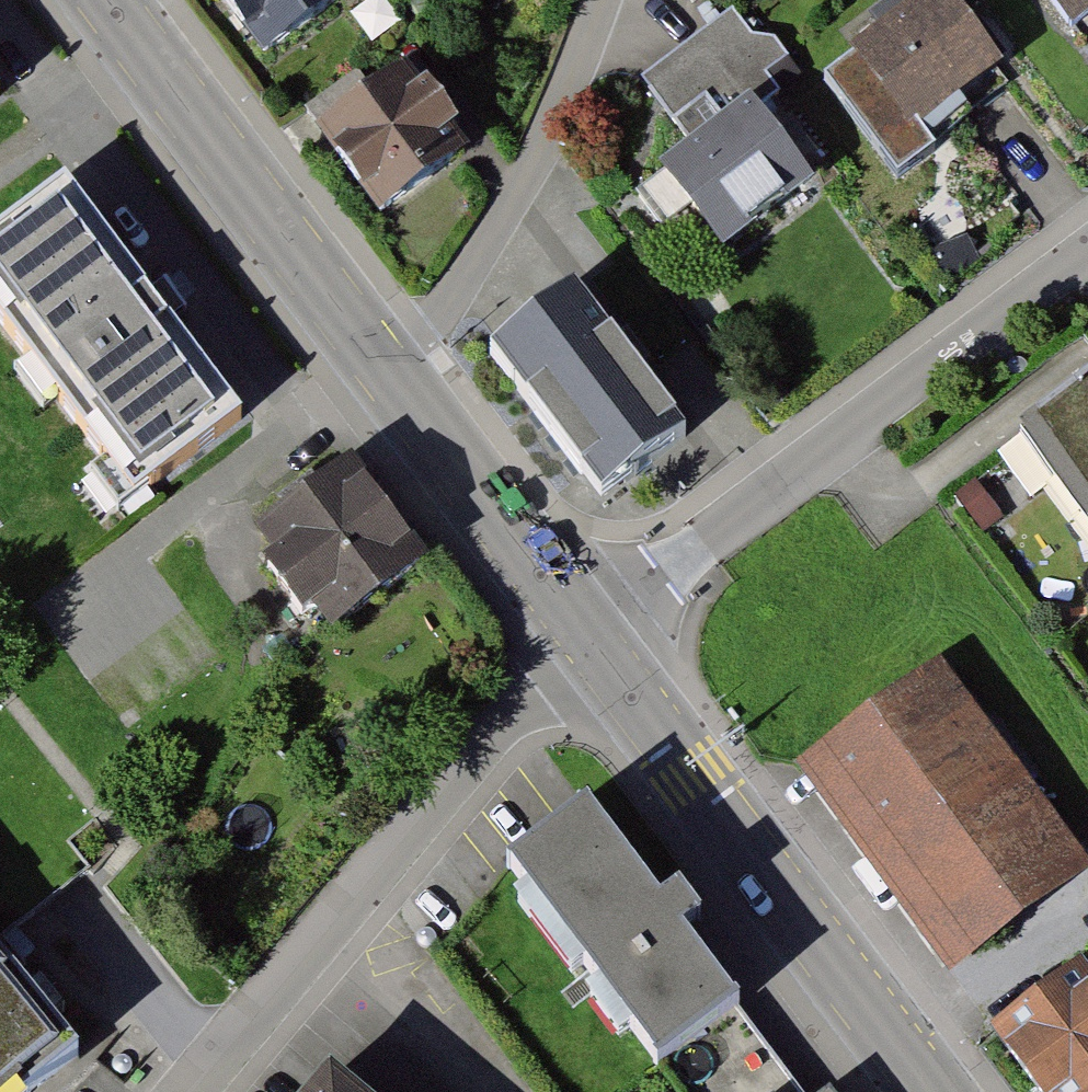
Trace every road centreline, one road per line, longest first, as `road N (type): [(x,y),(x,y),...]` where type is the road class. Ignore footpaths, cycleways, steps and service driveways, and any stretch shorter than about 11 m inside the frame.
road 1 (residential): [(593,633),(681,558),(1087,256)]
road 2 (residential): [(593,633),(186,1091)]
road 3 (secondary): [(593,633),(934,1091)]
road 4 (secondary): [(115,0),(380,357)]
road 5 (residential): [(603,0),(547,144),(456,294),(380,357)]
road 6 (secondary): [(380,357),(593,633)]

